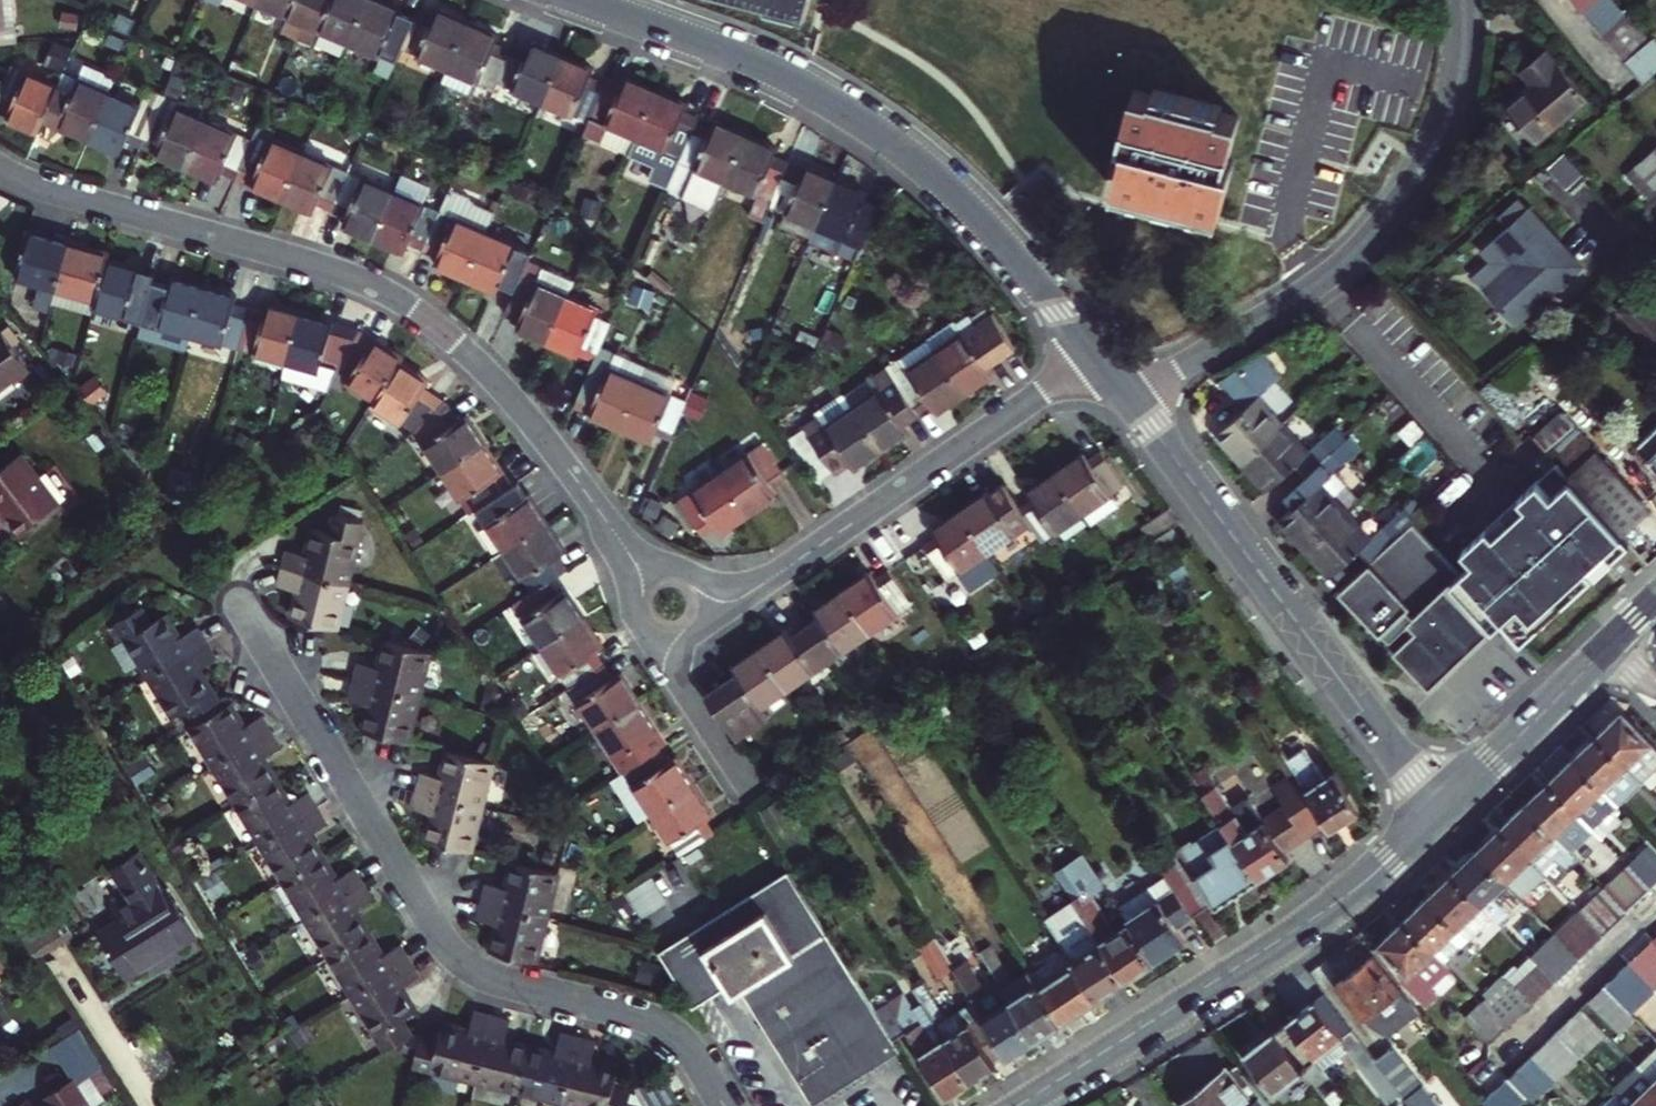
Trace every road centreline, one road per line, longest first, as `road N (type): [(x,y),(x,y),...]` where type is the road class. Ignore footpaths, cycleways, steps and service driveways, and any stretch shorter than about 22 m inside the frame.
road 1 (residential): [(646,577),(519,405),(411,305),(333,270),(27,183),(0,168)]
road 2 (residential): [(725,1105),(687,1045),(661,1025),(493,979),(453,954),(237,601)]
road 3 (residential): [(587,0),(796,79),(871,123),(987,221),(1097,356)]
road 4 (residential): [(1131,402),(1323,280),(1385,222),(1456,102),(1464,0)]
road 5 (tertiary): [(1018,1105),(1312,921),(1439,811)]
road 6 (residential): [(1131,402),(1439,811)]
road 7 (residential): [(1097,356),(778,574),(709,598)]
road 8 (tertiary): [(1439,811),(1608,646)]
road 9 (residential): [(670,643),(681,690),(745,793)]

